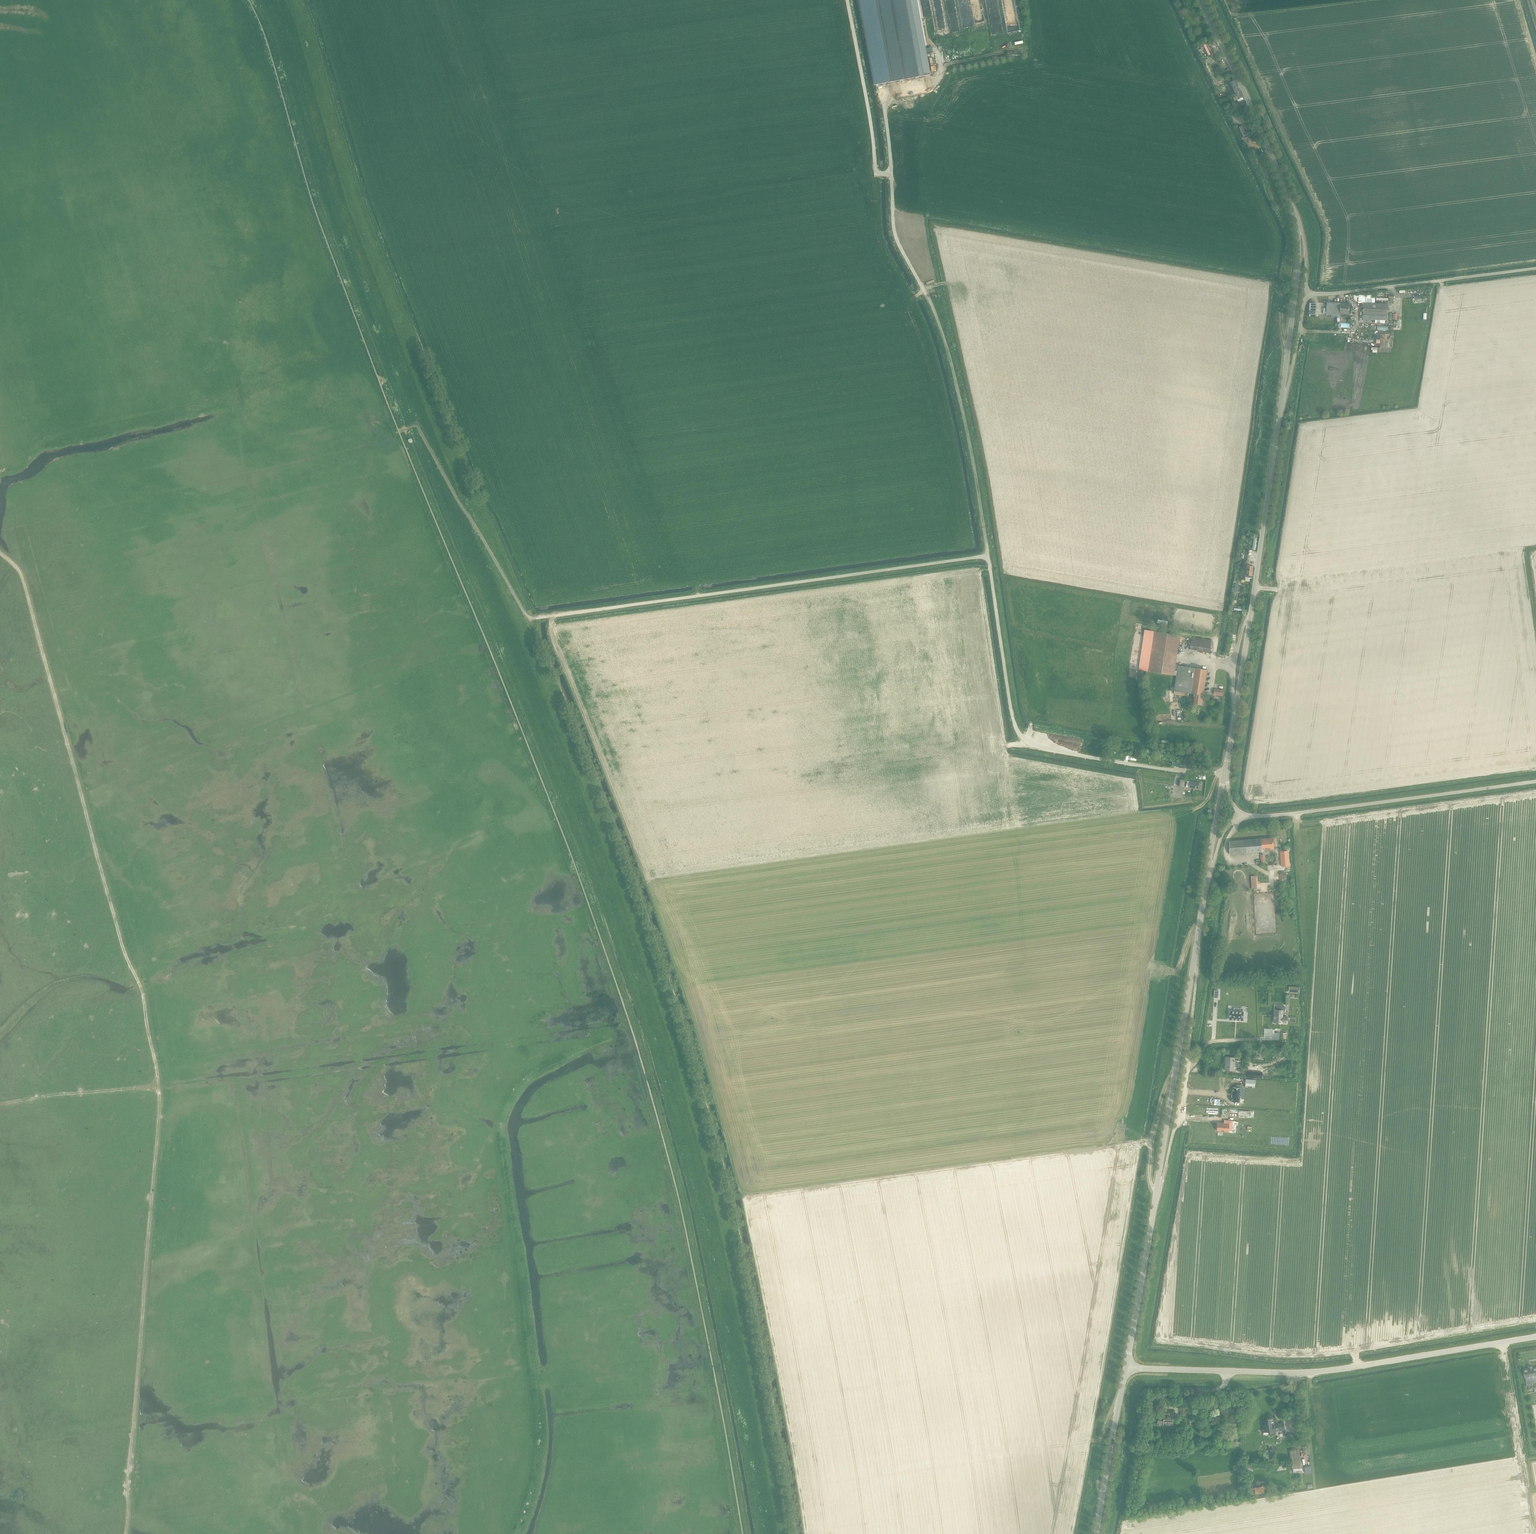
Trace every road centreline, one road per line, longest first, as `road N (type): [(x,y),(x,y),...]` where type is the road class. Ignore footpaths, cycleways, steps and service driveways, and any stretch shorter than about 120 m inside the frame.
road 1 (track): [(303,0),(365,206),(470,482),(529,610),(683,1031),(738,1243),(792,1533)]
road 2 (track): [(0,553),(22,576),(122,948),(141,987),(156,1065),(160,1105),(123,1533)]
road 3 (track): [(988,556),(535,619),(469,517)]
road 4 (tertiary): [(1126,1368),(1206,885)]
road 5 (track): [(988,556),(948,349),(894,229),(882,94)]
road 6 (tertiary): [(1126,1368),(1334,1370),(1535,1337)]
road 7 (tertiary): [(1224,773),(1278,421)]
road 8 (track): [(1170,770),(1024,739),(1011,709),(988,556)]
road 9 (unclassified): [(1238,816),(1535,781)]
road 10 (tertiary): [(1291,206),(1199,0)]
road 11 (tertiary): [(1278,421),(1298,262),(1291,206)]
road 12 (track): [(892,173),(875,169),(847,0)]
road 13 (tertiary): [(1096,1533),(1126,1368)]
road 14 (track): [(0,1034),(60,982),(87,978),(123,992),(141,987)]
road 15 (track): [(0,1104),(158,1086)]
road 16 (track): [(1127,1444),(1136,1385),(1226,1380)]
road 17 (track): [(1392,286),(1535,268)]
road 18 (track): [(1156,1195),(1150,1143),(1176,1065)]
road 19 (tertiary): [(1278,421),(1305,294)]
road 20 (track): [(469,517),(419,428),(399,432)]

